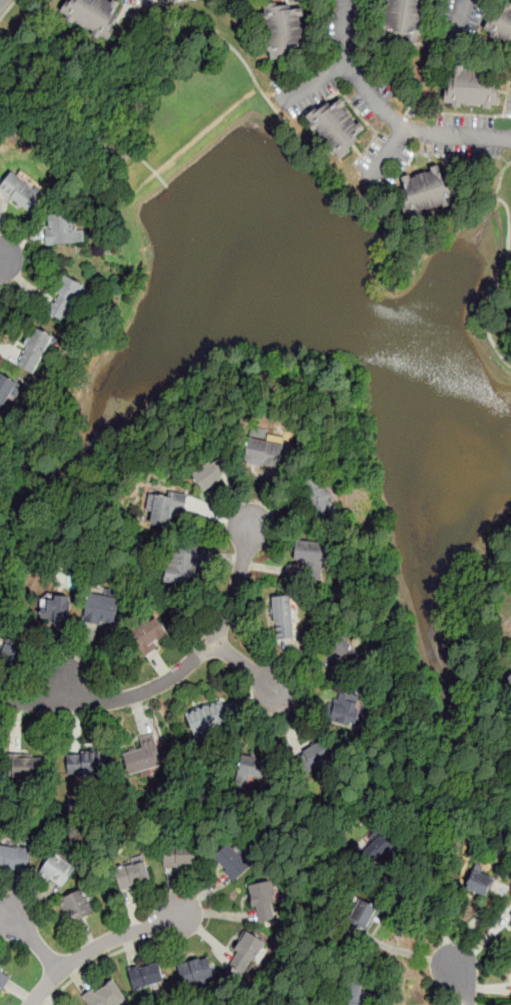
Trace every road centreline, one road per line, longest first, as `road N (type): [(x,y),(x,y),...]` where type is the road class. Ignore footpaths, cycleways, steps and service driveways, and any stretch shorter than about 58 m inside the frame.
road 1 (residential): [(0,704),(127,699),(186,668),(212,643),(236,594),(254,517)]
road 2 (residential): [(186,914),(106,943),(58,971),(30,1004)]

